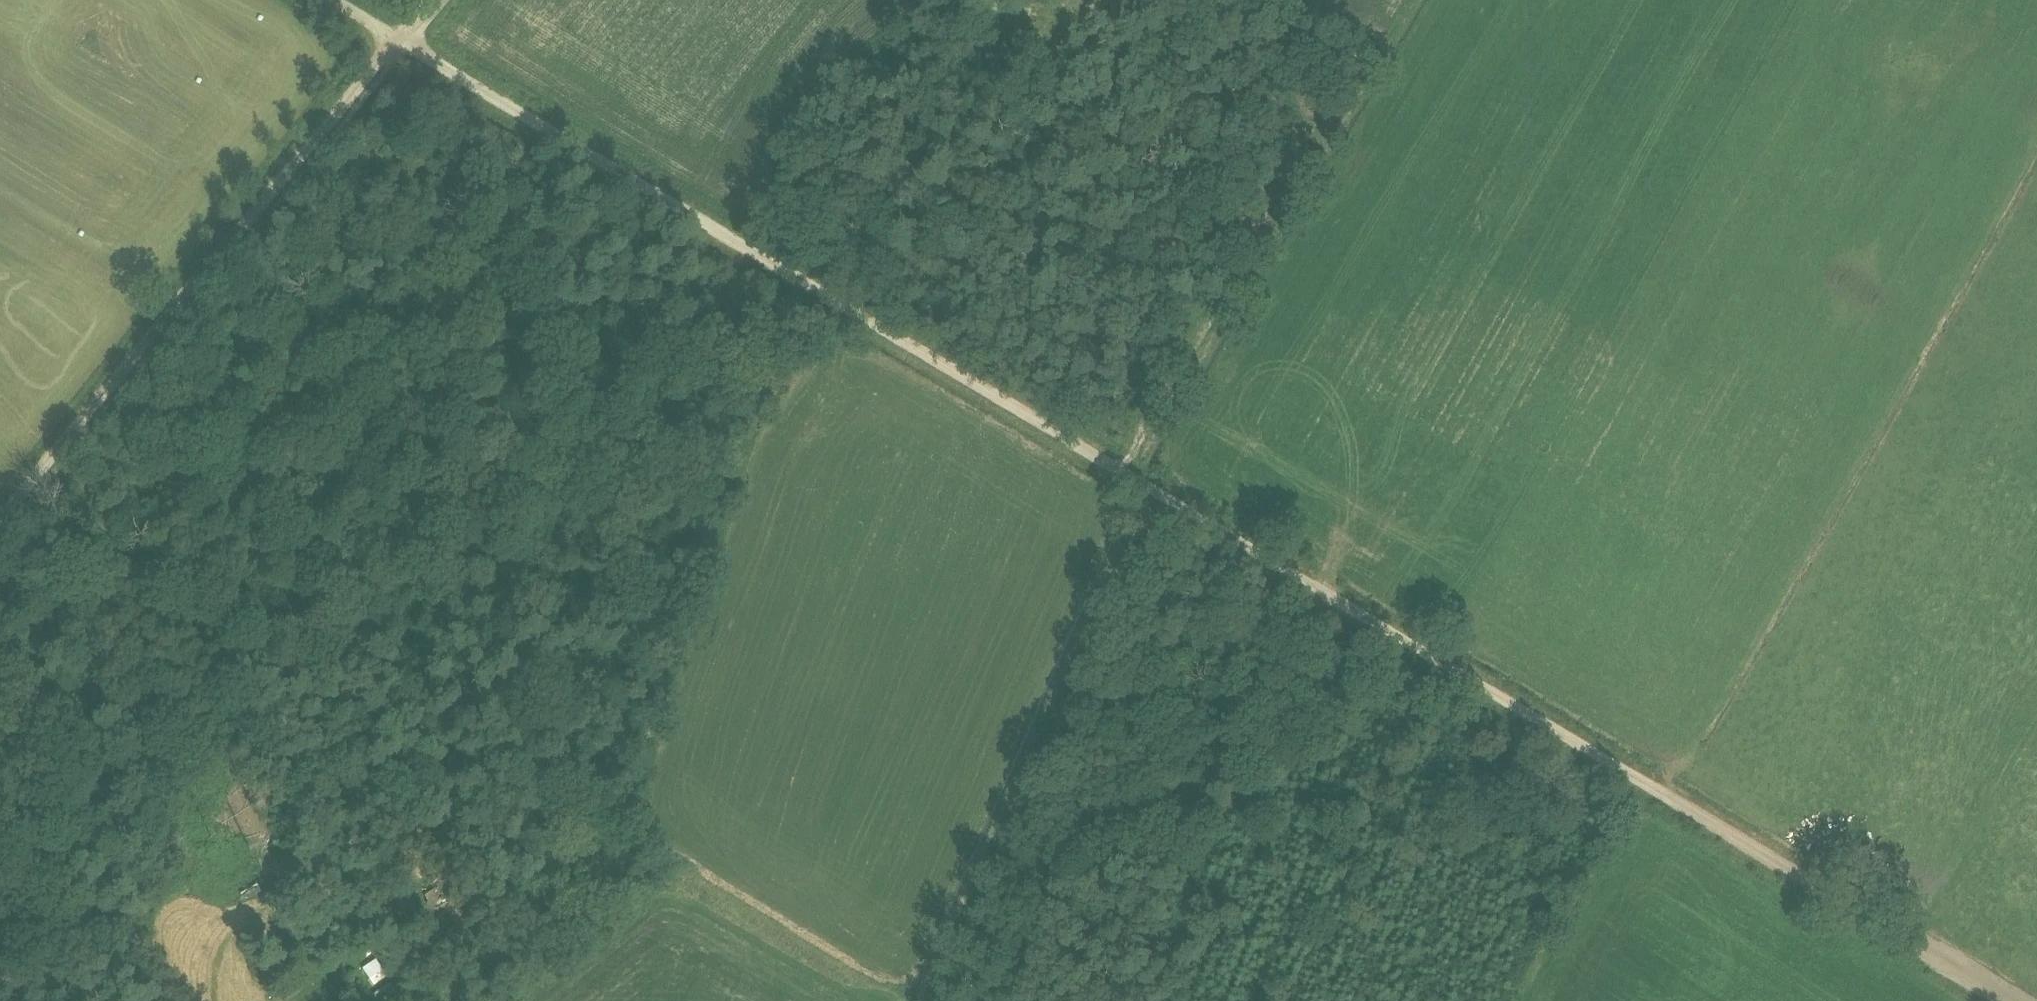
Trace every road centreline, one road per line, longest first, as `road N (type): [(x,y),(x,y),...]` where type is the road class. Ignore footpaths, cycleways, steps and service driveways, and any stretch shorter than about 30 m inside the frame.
road 1 (track): [(1996,1000),(394,39)]
road 2 (track): [(0,516),(394,39)]

